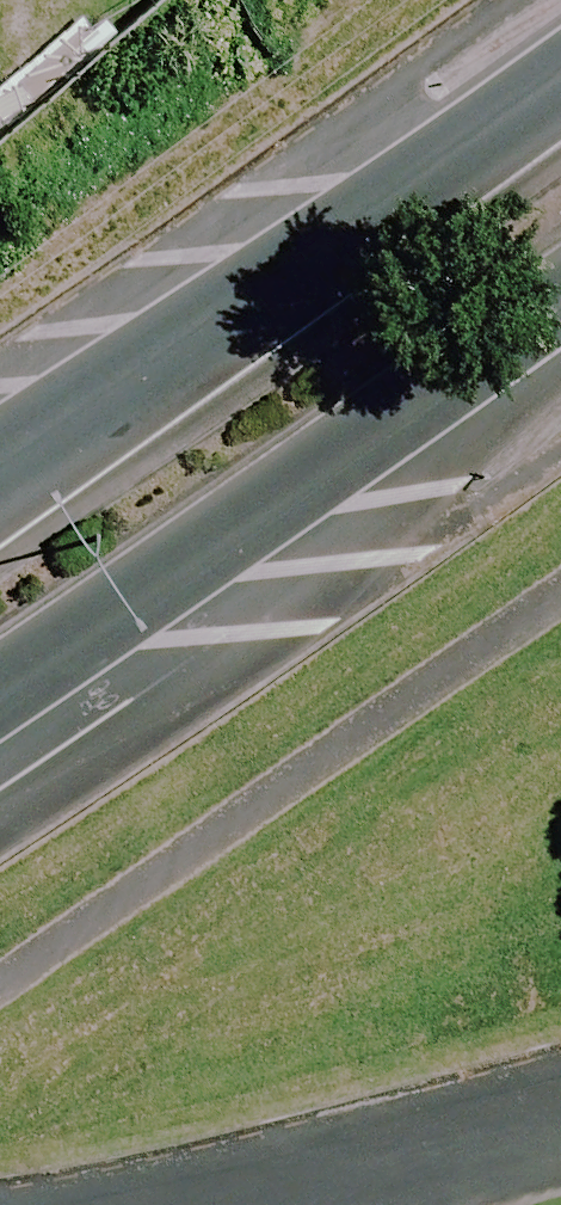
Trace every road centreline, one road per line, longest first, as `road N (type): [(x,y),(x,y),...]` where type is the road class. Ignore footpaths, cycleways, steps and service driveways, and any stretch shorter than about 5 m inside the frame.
road 1 (secondary): [(560,289),(0,689)]
road 2 (secondary): [(0,470),(389,208),(560,79)]
road 3 (residential): [(199,1204),(560,1111)]

